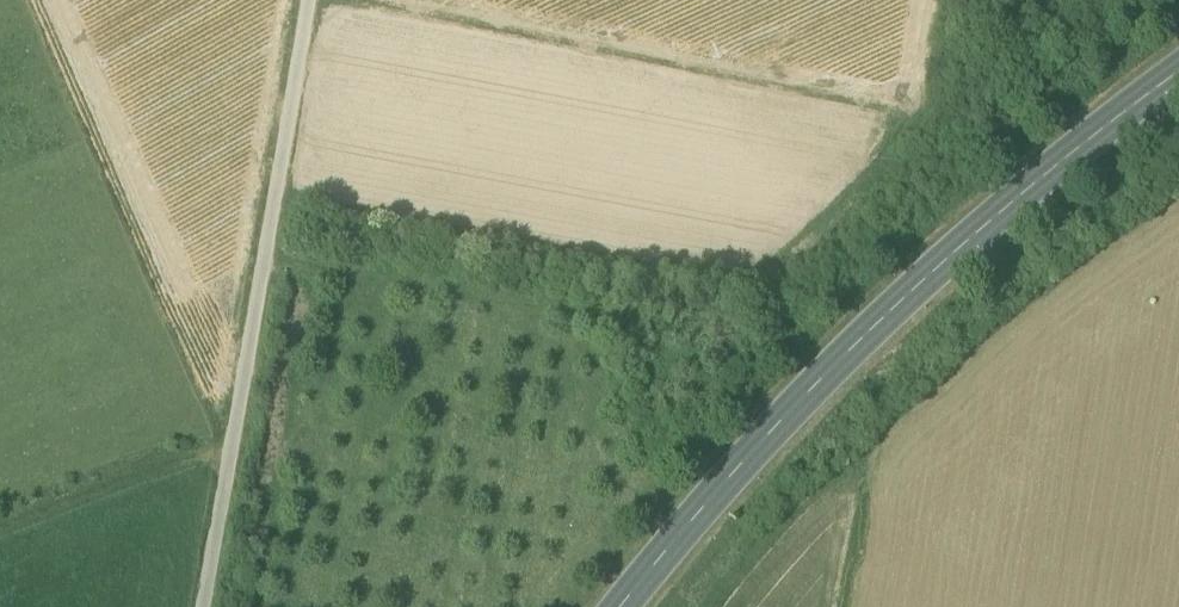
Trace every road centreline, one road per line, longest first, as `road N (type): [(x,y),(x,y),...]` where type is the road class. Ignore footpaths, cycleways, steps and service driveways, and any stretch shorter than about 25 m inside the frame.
road 1 (primary): [(1178,73),(1001,212),(895,308),(686,528),(622,606)]
road 2 (track): [(202,606),(311,0)]

